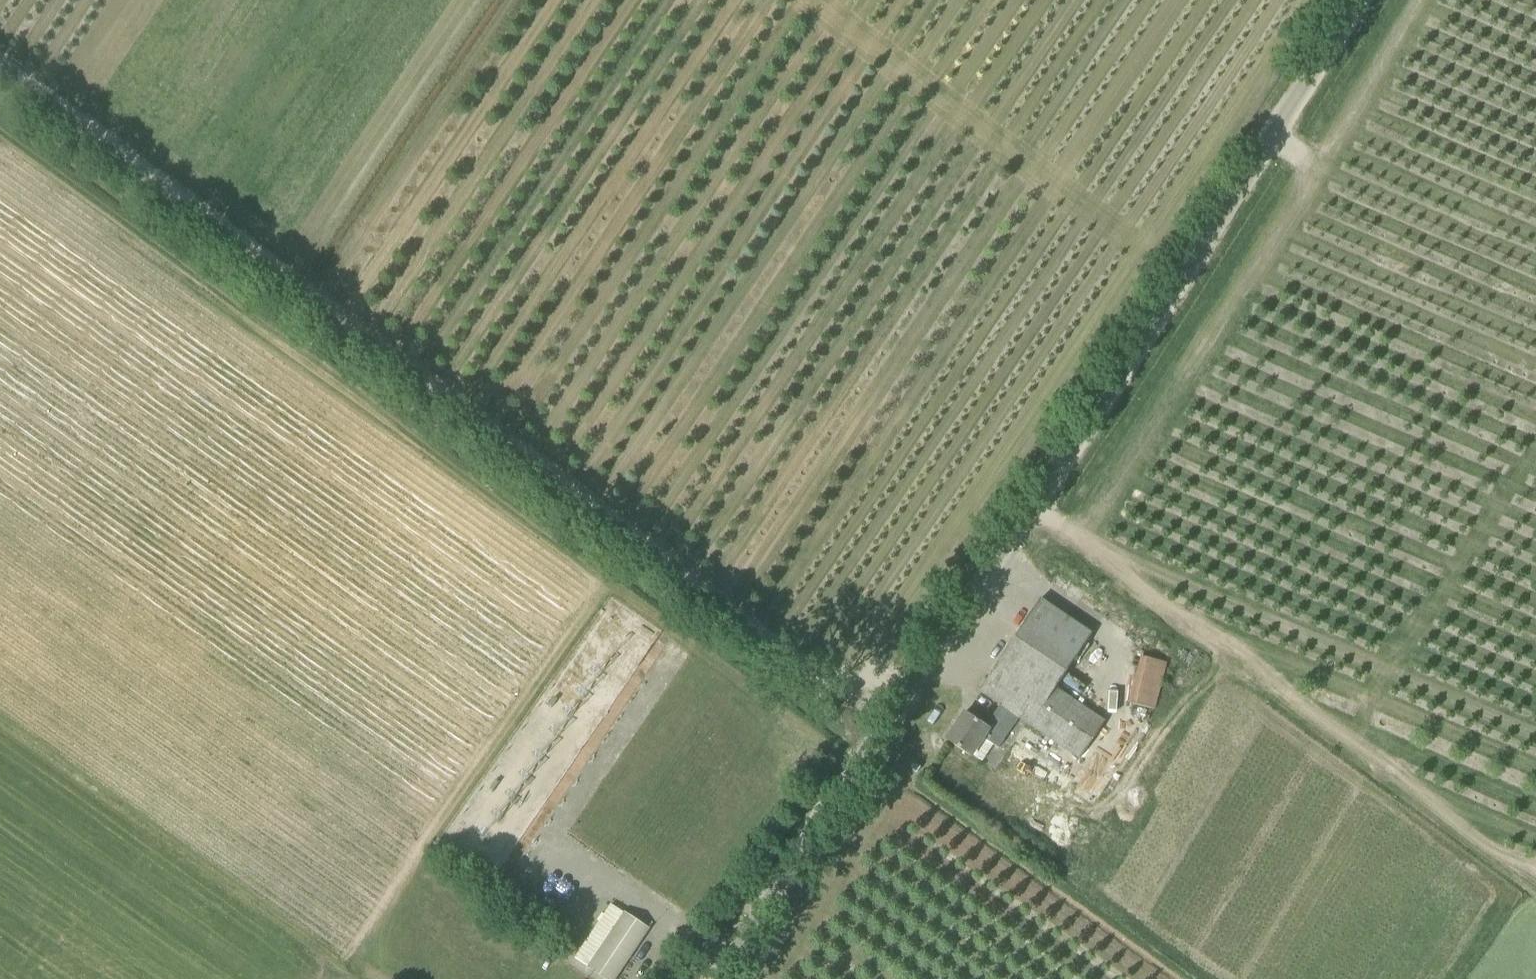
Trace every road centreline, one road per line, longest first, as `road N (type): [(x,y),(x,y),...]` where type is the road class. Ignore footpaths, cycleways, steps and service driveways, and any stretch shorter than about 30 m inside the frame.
road 1 (unclassified): [(717,978),(1033,509),(1358,0)]
road 2 (track): [(1535,877),(1033,509)]

